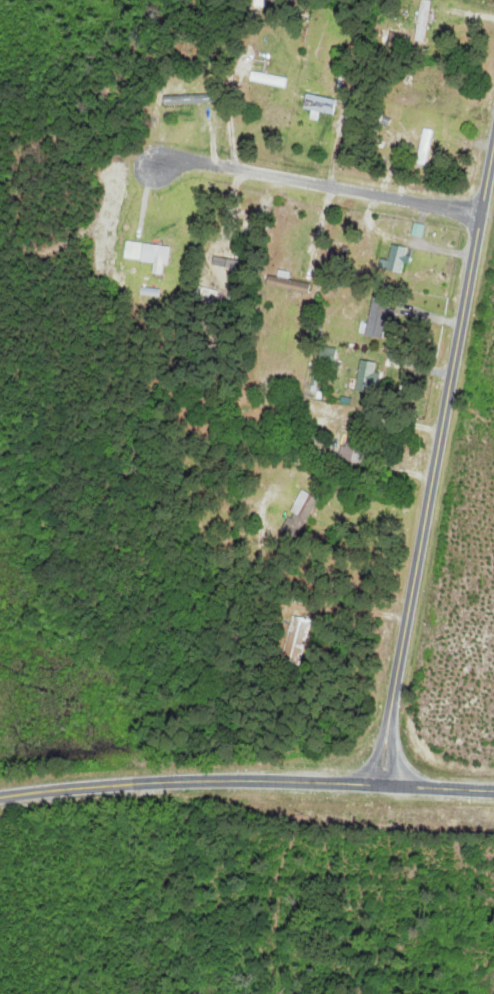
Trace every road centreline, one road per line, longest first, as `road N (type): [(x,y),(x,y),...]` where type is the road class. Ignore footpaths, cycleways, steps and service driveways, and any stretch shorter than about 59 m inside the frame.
road 1 (residential): [(383,785),(493,141)]
road 2 (tertiary): [(0,797),(197,780),(493,791)]
road 3 (residential): [(480,218),(205,162),(149,166)]

